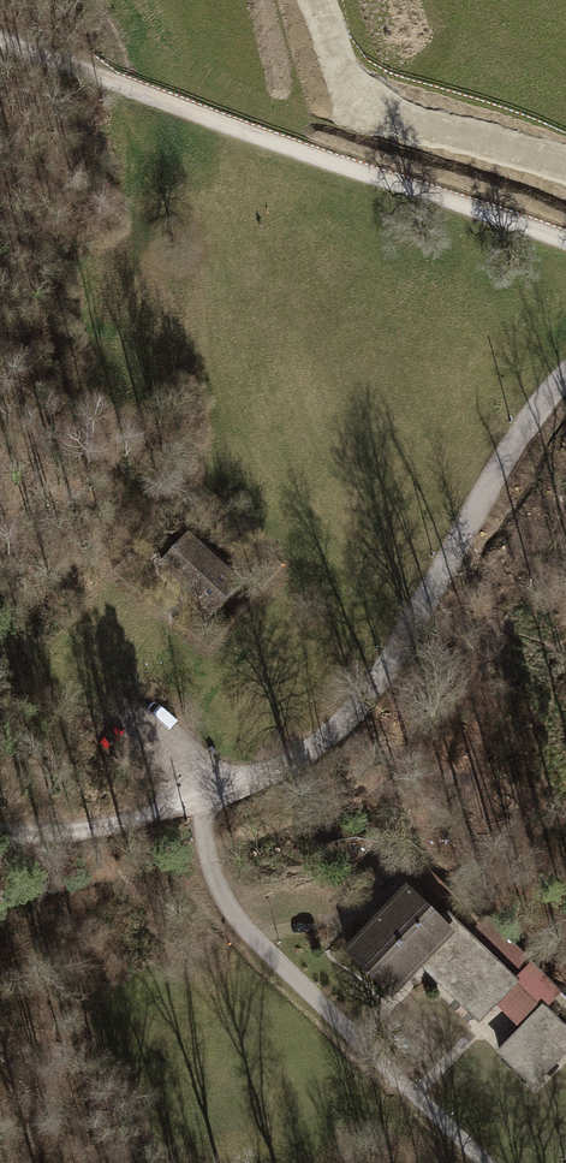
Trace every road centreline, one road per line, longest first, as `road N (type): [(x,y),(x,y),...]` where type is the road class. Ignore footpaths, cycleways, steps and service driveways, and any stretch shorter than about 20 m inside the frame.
road 1 (track): [(0,40),(565,244)]
road 2 (residential): [(565,375),(509,446),(349,707),(291,759),(193,800)]
road 3 (track): [(193,800),(214,888),(241,929),(486,1162)]
road 4 (track): [(193,800),(76,832),(0,833)]

